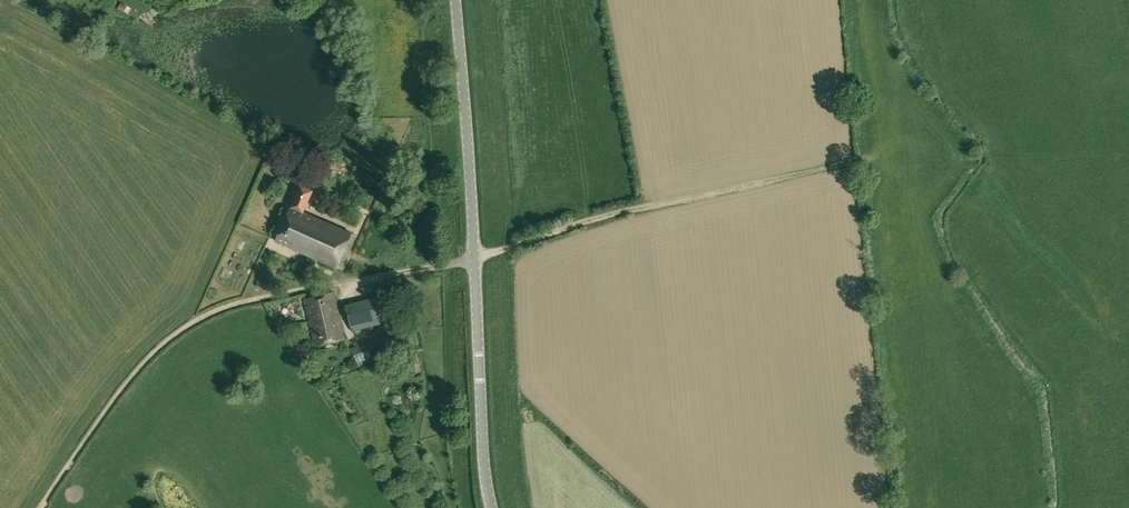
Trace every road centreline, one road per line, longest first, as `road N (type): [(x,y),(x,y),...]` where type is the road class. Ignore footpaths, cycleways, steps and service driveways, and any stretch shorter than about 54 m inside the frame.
road 1 (track): [(41,507),(140,369),(198,320),(234,304),(474,258)]
road 2 (tertiary): [(491,507),(455,0)]
road 3 (track): [(864,161),(584,221),(474,258)]

